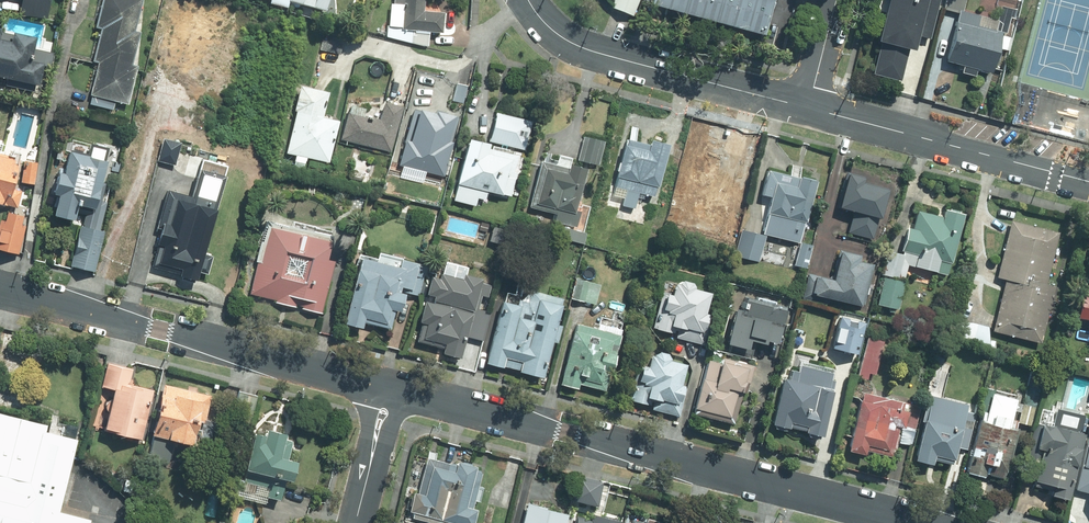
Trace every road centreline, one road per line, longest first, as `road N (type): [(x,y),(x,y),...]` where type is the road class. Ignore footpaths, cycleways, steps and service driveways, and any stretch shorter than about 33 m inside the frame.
road 1 (residential): [(920,522),(387,386)]
road 2 (residential): [(387,386),(0,290)]
road 3 (residential): [(809,107),(579,47),(554,33),(528,0)]
road 4 (residential): [(1088,182),(809,107)]
road 5 (residential): [(355,522),(387,386)]

